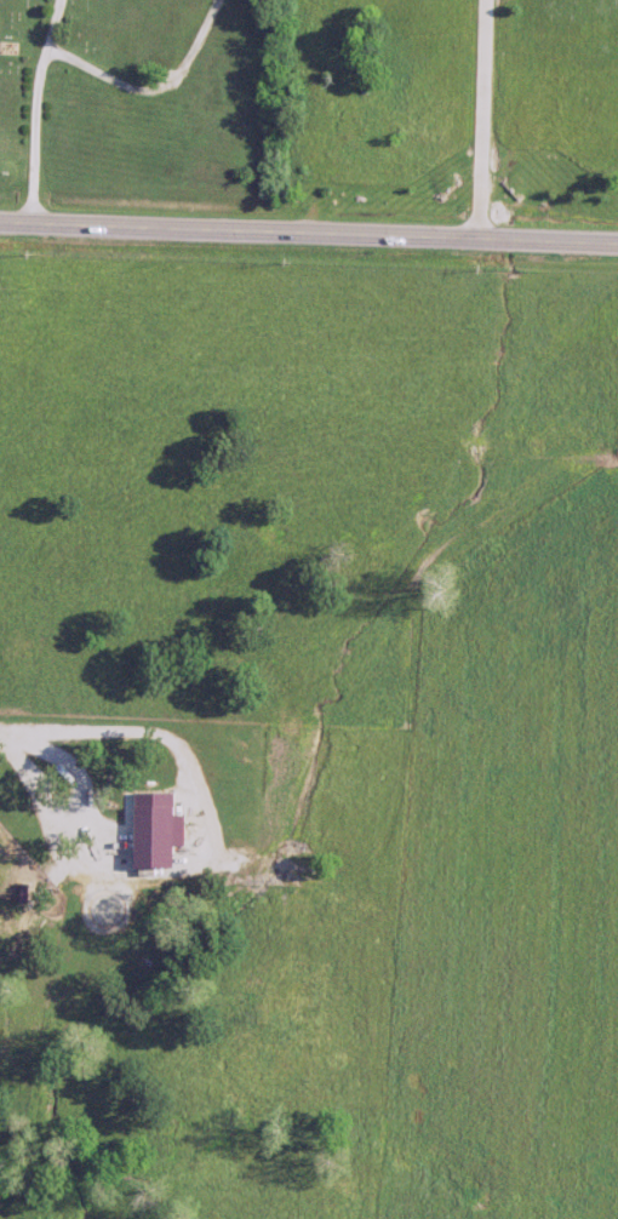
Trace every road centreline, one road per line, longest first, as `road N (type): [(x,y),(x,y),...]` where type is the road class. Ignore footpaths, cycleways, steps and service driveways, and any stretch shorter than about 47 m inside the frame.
road 1 (secondary): [(0,218),(617,239)]
road 2 (residential): [(465,234),(477,0)]

